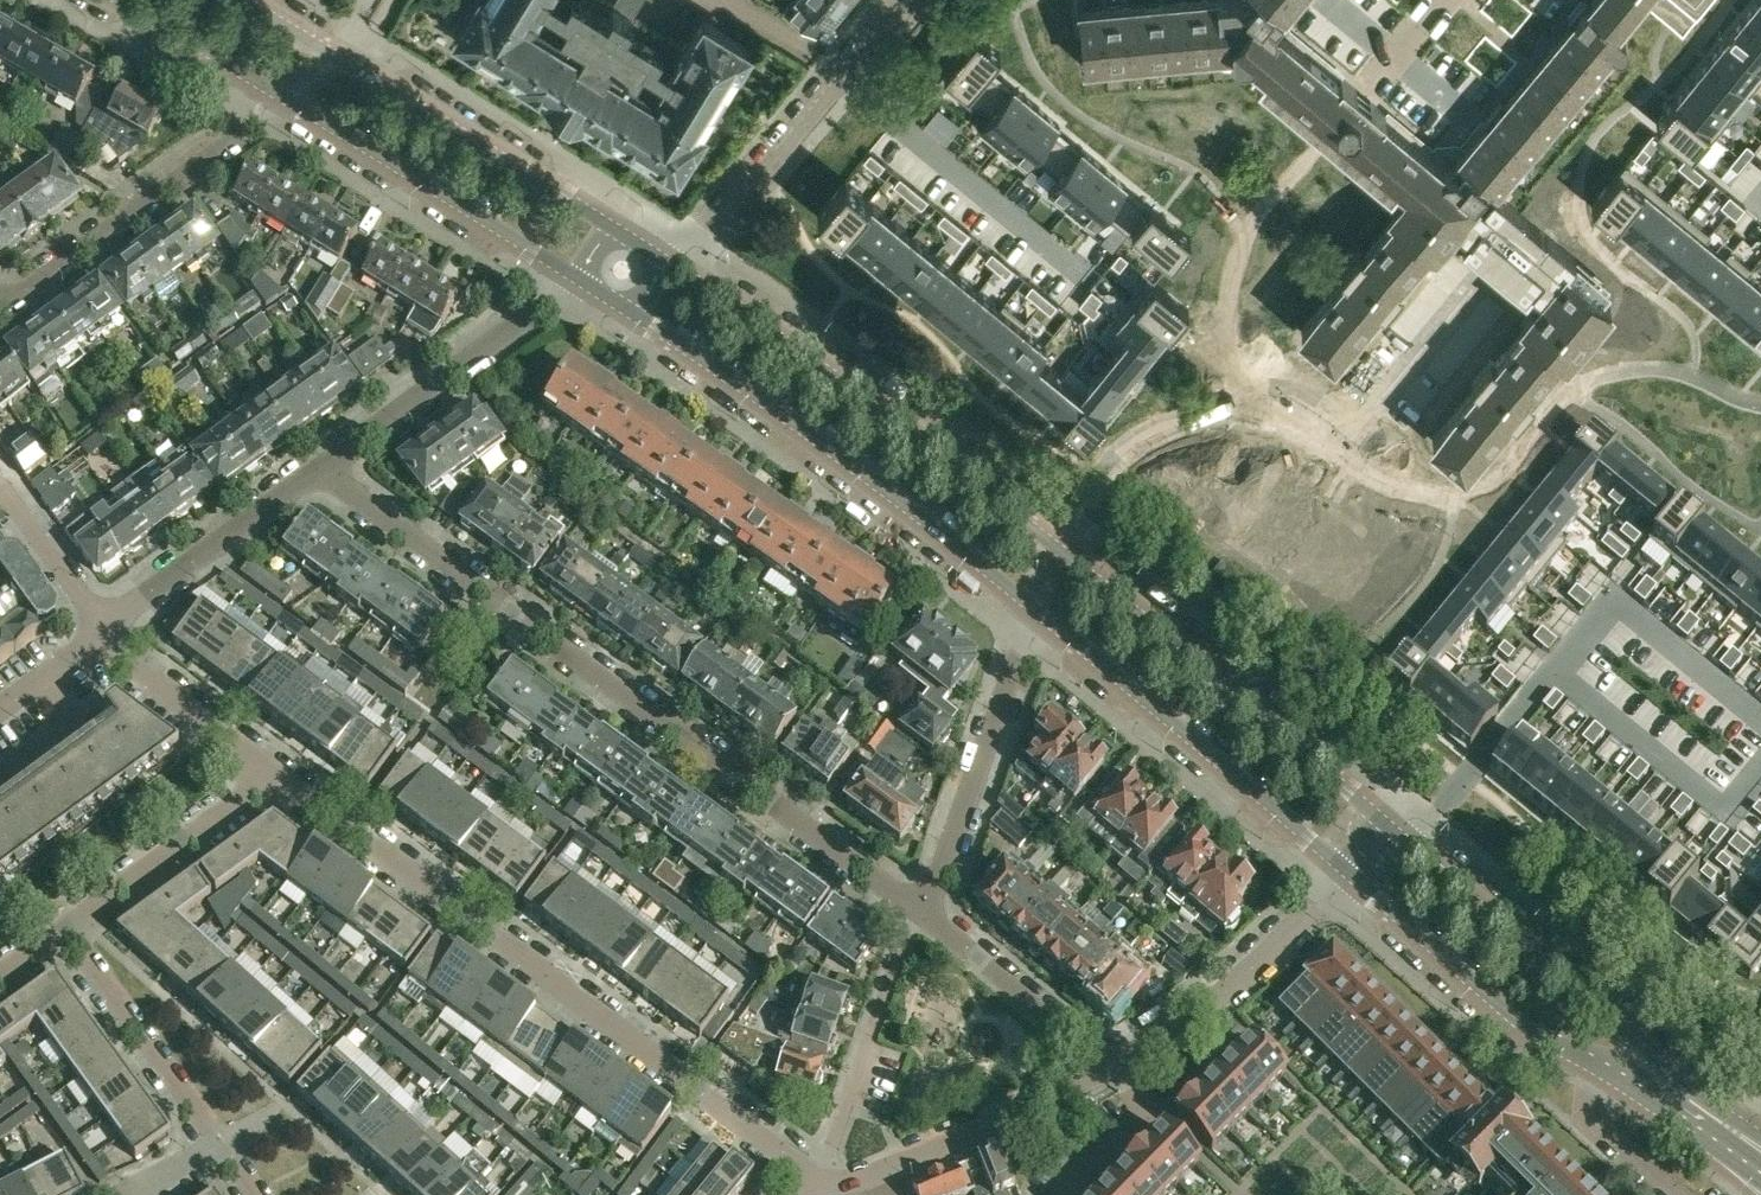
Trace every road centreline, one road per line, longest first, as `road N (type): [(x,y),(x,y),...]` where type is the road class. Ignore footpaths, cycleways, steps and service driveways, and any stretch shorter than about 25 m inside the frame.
road 1 (residential): [(924,912),(323,470)]
road 2 (residential): [(828,1186),(273,771)]
road 3 (tertiary): [(635,313),(1031,612)]
road 4 (tertiary): [(1760,1136),(1669,1076),(1389,830)]
road 5 (tertiary): [(1059,549),(675,266)]
road 6 (tertiary): [(611,227),(239,0)]
road 7 (tertiary): [(1389,830),(1059,549)]
road 8 (tertiary): [(1031,612),(1349,873)]
road 9 (tertiary): [(1349,873),(1544,1040),(1646,1092)]
road 10 (residential): [(675,266),(906,0)]
road 11 (residential): [(286,97),(9,301)]
road 12 (residential): [(1334,452),(1255,418),(1194,418),(1121,460),(1059,549)]
road 13 (tertiary): [(286,97),(571,273)]
road 14 (residential): [(1031,612),(924,912)]
road 15 (residential): [(323,470),(571,273)]
road 16 (residential): [(1108,1067),(1258,968),(1349,873)]
road 17 (residential): [(225,1148),(65,924)]
road 18 (residential): [(103,630),(323,470)]
road 19 (residential): [(65,924),(273,771)]
road 20 (residential): [(883,1169),(1108,1067)]
road 21 (residential): [(1108,1067),(924,912)]
road 22 (residential): [(273,771),(103,630)]
road 23 (tertiary): [(117,0),(286,97)]
road 24 (residential): [(103,630),(0,481)]
road 25 (residential): [(828,1186),(830,1144),(870,1039)]
road 26 (tertiary): [(1646,1092),(1760,1177)]
road 27 (residential): [(0,704),(103,630)]
road 28 (residential): [(1438,0),(1363,94)]
road 29 (residential): [(1161,1117),(1247,1033)]

